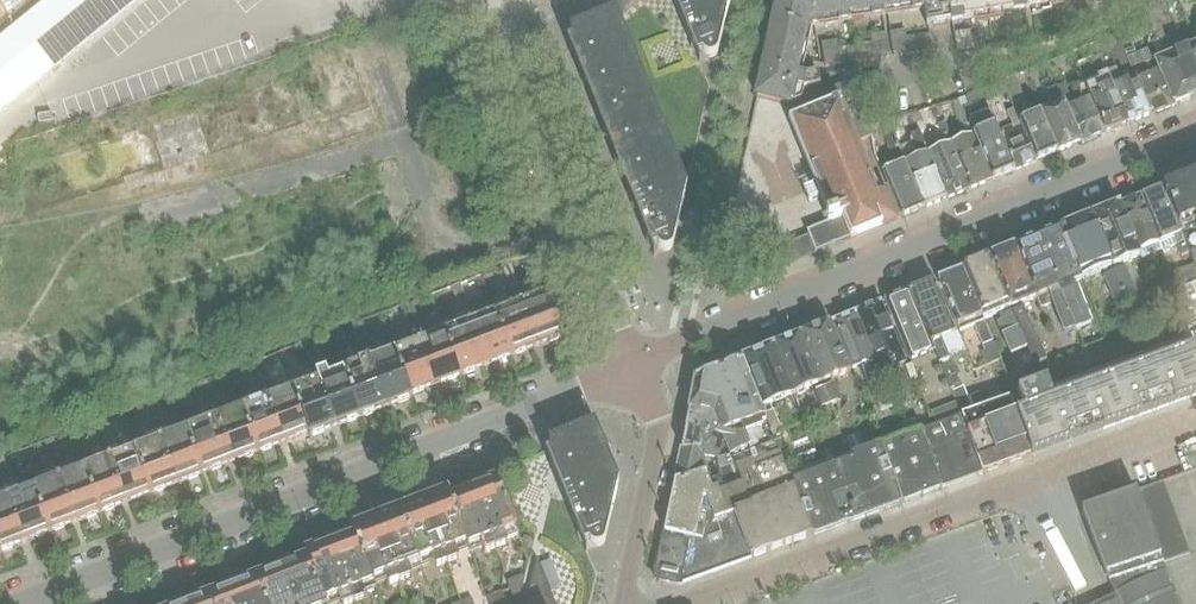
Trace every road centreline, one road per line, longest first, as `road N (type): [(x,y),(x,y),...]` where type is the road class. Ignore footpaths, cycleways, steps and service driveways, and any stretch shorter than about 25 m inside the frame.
road 1 (residential): [(629,366),(19,603)]
road 2 (residential): [(629,366),(1195,132)]
road 3 (residential): [(1195,419),(684,603)]
road 4 (residential): [(629,366),(501,39),(514,0)]
road 5 (residential): [(629,366),(659,423),(623,603)]

